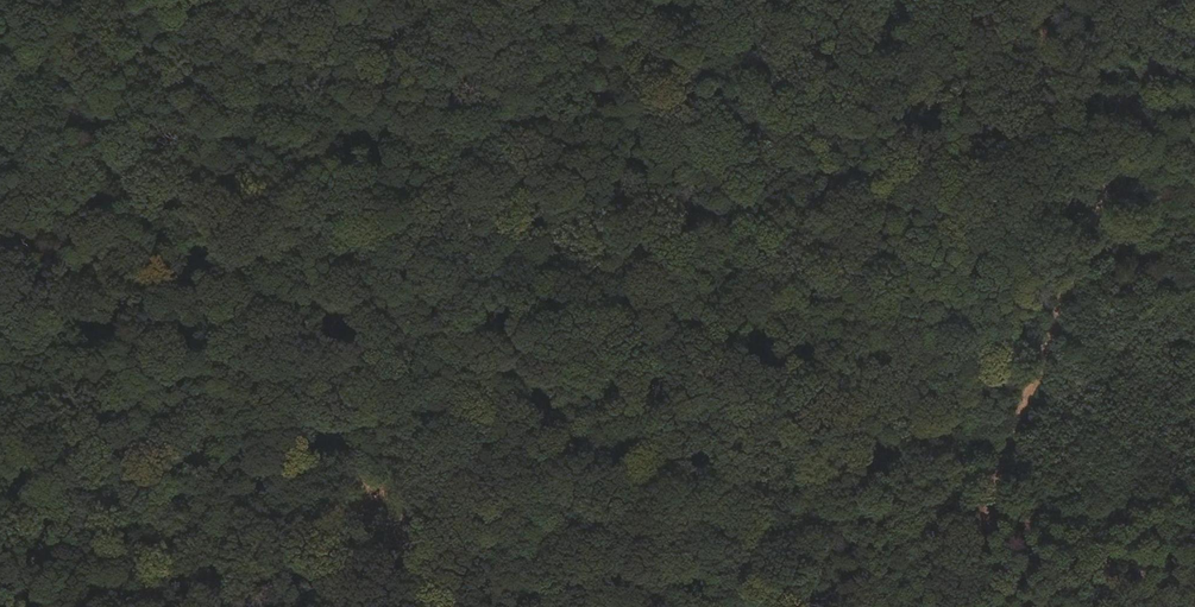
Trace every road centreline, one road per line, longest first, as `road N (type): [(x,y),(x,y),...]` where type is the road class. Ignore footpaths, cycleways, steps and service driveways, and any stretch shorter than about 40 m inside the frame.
road 1 (track): [(1171,0),(988,509)]
road 2 (track): [(1194,526),(988,509)]

